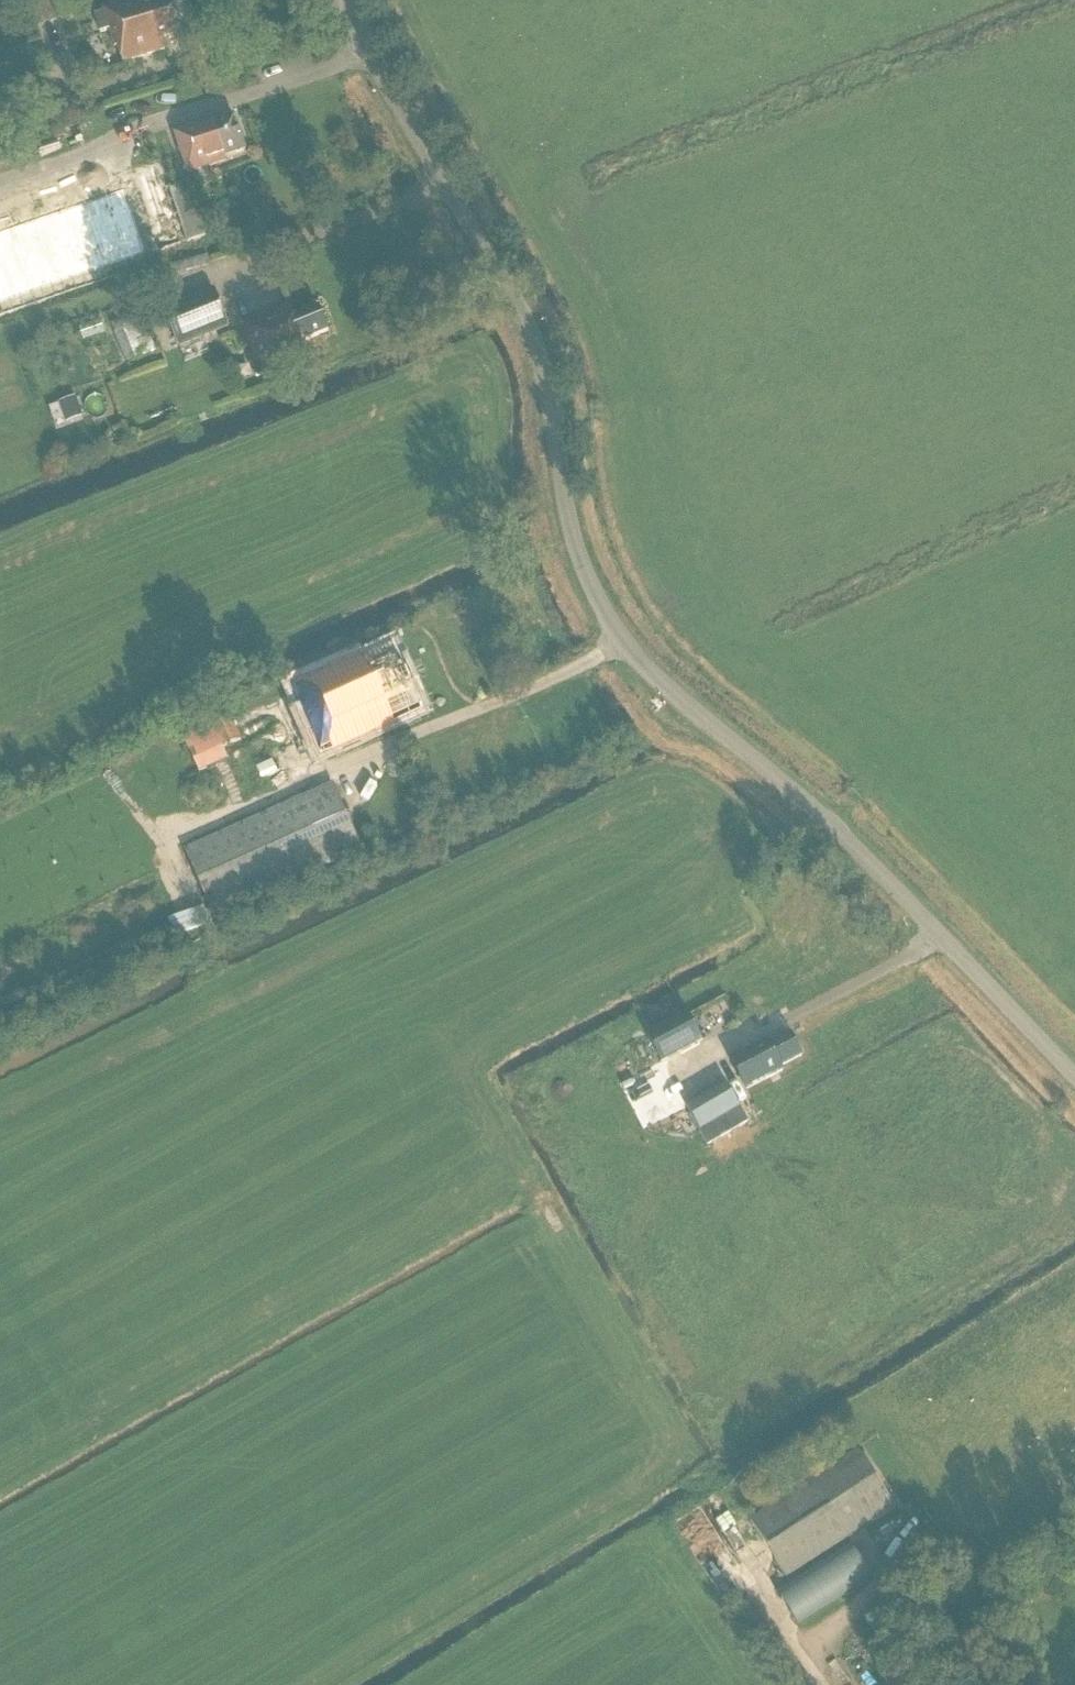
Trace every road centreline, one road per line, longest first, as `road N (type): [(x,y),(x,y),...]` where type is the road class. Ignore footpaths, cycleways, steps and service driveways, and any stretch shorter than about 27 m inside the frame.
road 1 (tertiary): [(347,0),(524,316),(553,406),(570,523),(606,615),(649,669),(880,872),(1074,1077)]

